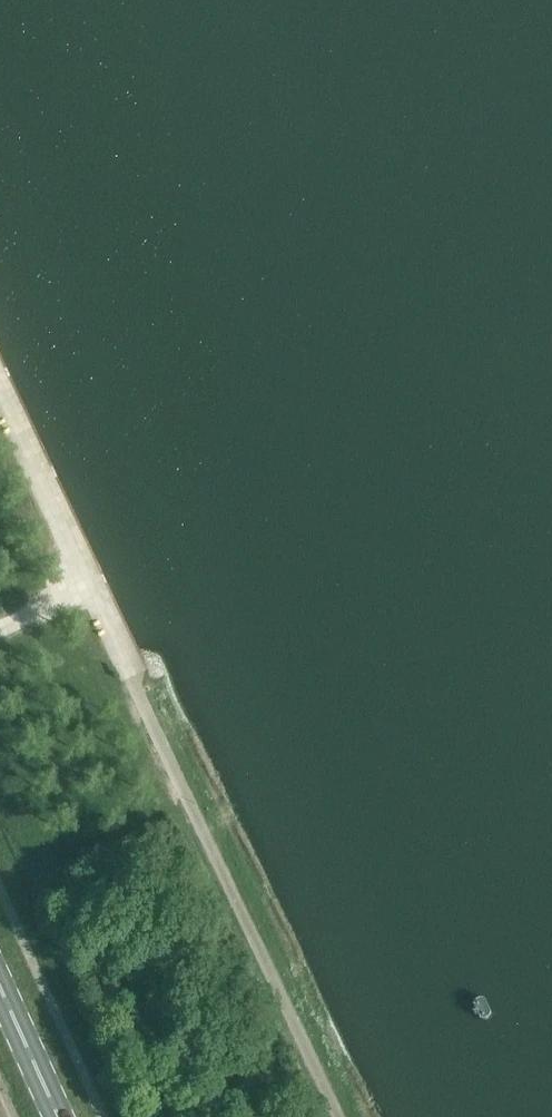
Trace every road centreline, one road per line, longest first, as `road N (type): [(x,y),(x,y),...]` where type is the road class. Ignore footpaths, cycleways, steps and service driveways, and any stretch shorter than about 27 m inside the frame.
road 1 (primary): [(66,1116),(0,978)]

